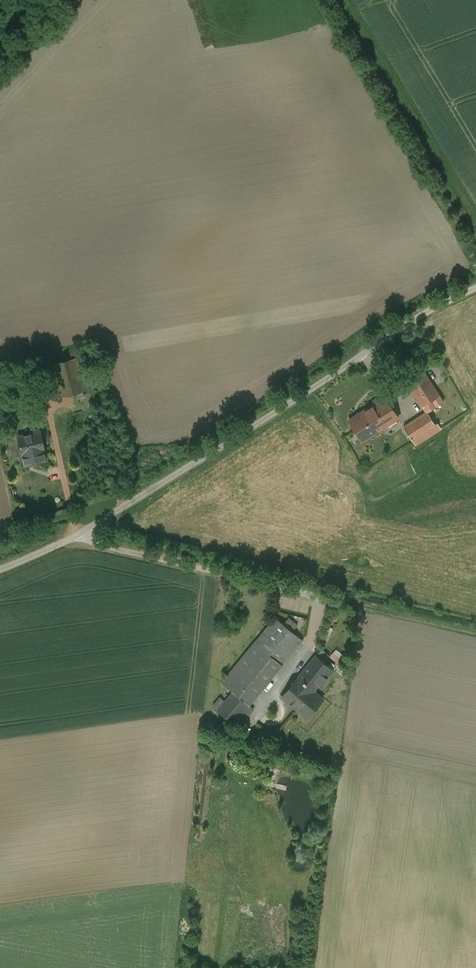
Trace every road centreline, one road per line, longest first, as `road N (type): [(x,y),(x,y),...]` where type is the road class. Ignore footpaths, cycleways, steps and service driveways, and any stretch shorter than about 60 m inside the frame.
road 1 (unclassified): [(475,288),(75,536),(0,569)]
road 2 (track): [(320,597),(475,633)]

